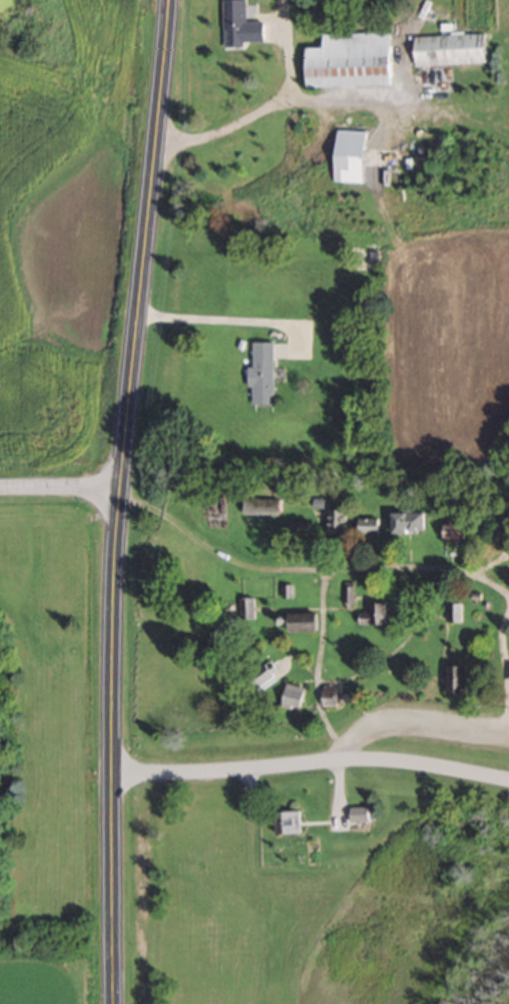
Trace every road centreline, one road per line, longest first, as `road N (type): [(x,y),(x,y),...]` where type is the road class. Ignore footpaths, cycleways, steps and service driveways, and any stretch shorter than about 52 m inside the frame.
road 1 (secondary): [(110,1003),(113,501),(162,0)]

